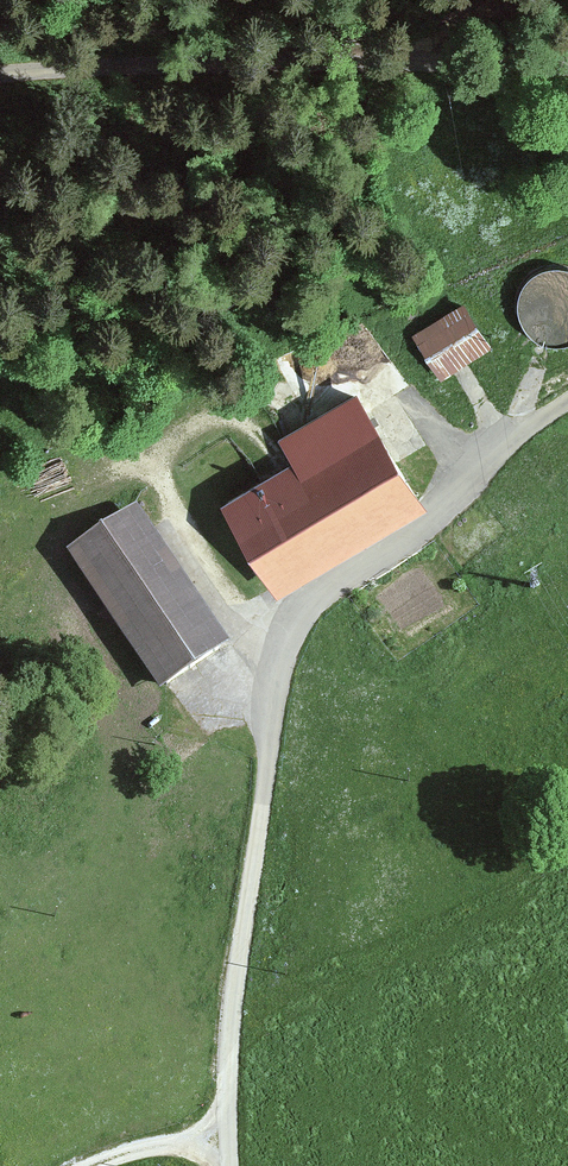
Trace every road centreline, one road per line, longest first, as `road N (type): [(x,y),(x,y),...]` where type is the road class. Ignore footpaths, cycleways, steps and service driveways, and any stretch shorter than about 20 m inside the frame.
road 1 (track): [(224,1165),(235,982),(279,689),(294,633),(330,590),(431,522),(513,440),(567,400)]
road 2 (track): [(567,64),(216,61),(0,71)]
road 3 (track): [(89,1165),(174,1139),(221,1141)]

